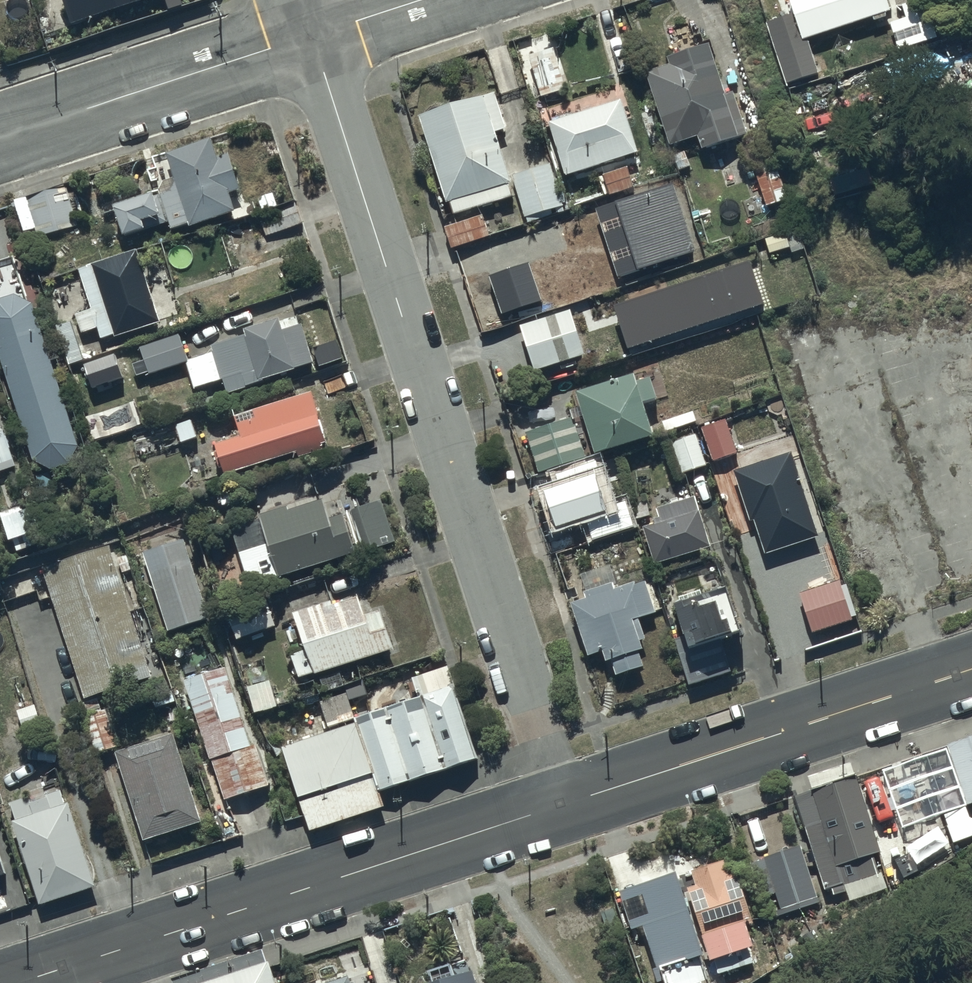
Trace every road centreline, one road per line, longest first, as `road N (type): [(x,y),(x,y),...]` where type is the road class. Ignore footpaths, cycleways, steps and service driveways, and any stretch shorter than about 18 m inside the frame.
road 1 (residential): [(312,35),(561,805)]
road 2 (tertiary): [(561,805),(16,982)]
road 3 (tertiary): [(971,667),(561,805)]
road 4 (residential): [(312,35),(0,137)]

